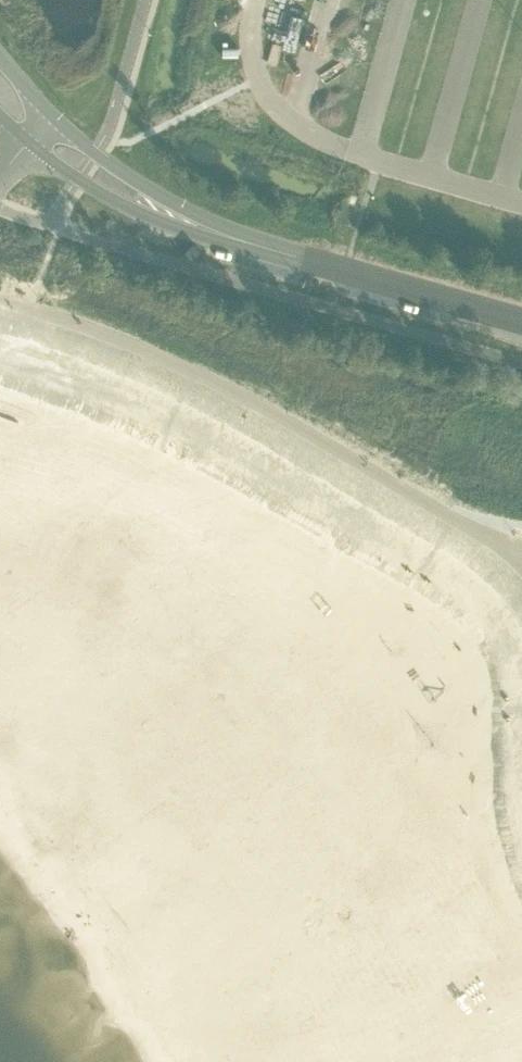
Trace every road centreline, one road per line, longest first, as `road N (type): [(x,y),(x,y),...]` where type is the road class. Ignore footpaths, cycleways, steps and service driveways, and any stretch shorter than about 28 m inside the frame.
road 1 (tertiary): [(521,319),(247,241)]
road 2 (tertiary): [(29,141),(131,207),(209,238),(247,241)]
road 3 (tertiary): [(247,241),(122,174),(53,115)]

